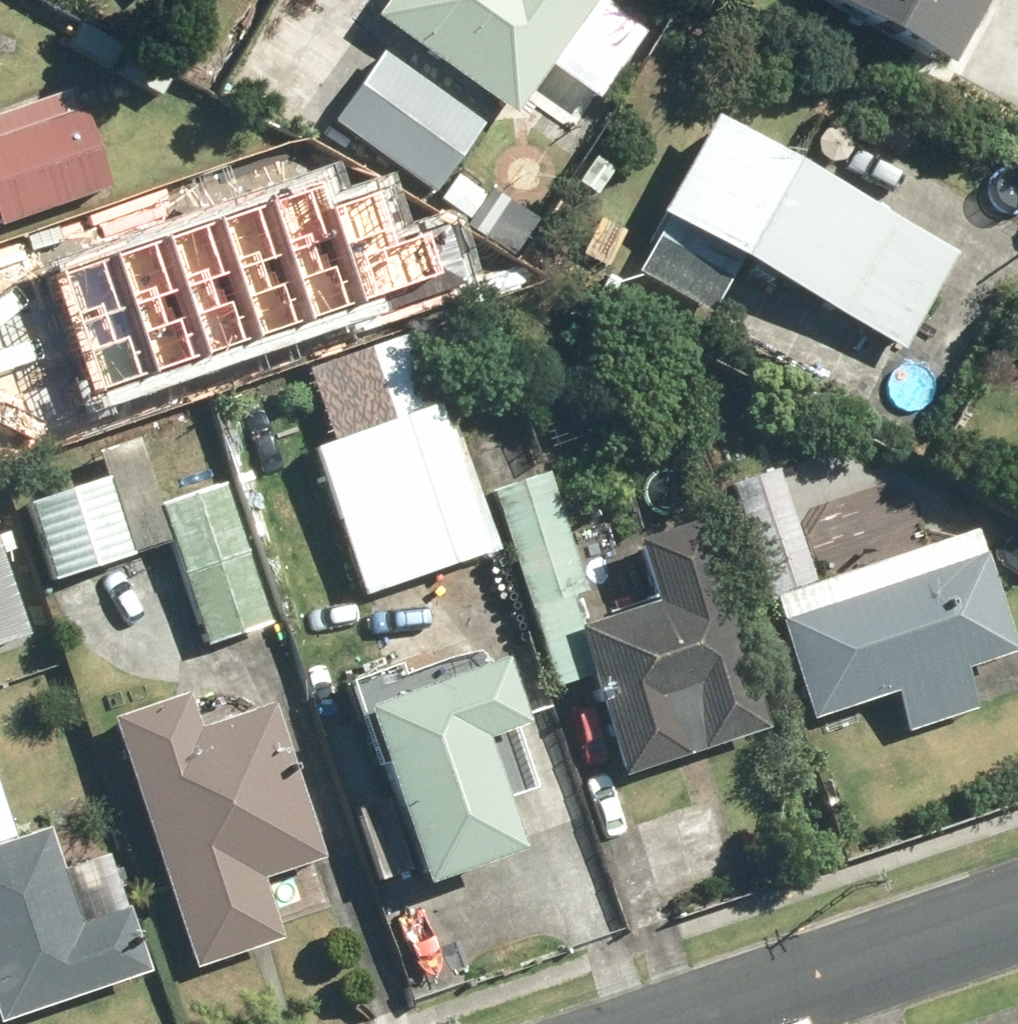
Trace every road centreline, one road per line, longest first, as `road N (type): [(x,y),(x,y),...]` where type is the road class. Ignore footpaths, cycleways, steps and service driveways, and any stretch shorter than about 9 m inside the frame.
road 1 (residential): [(1017,906),(666,1023)]

